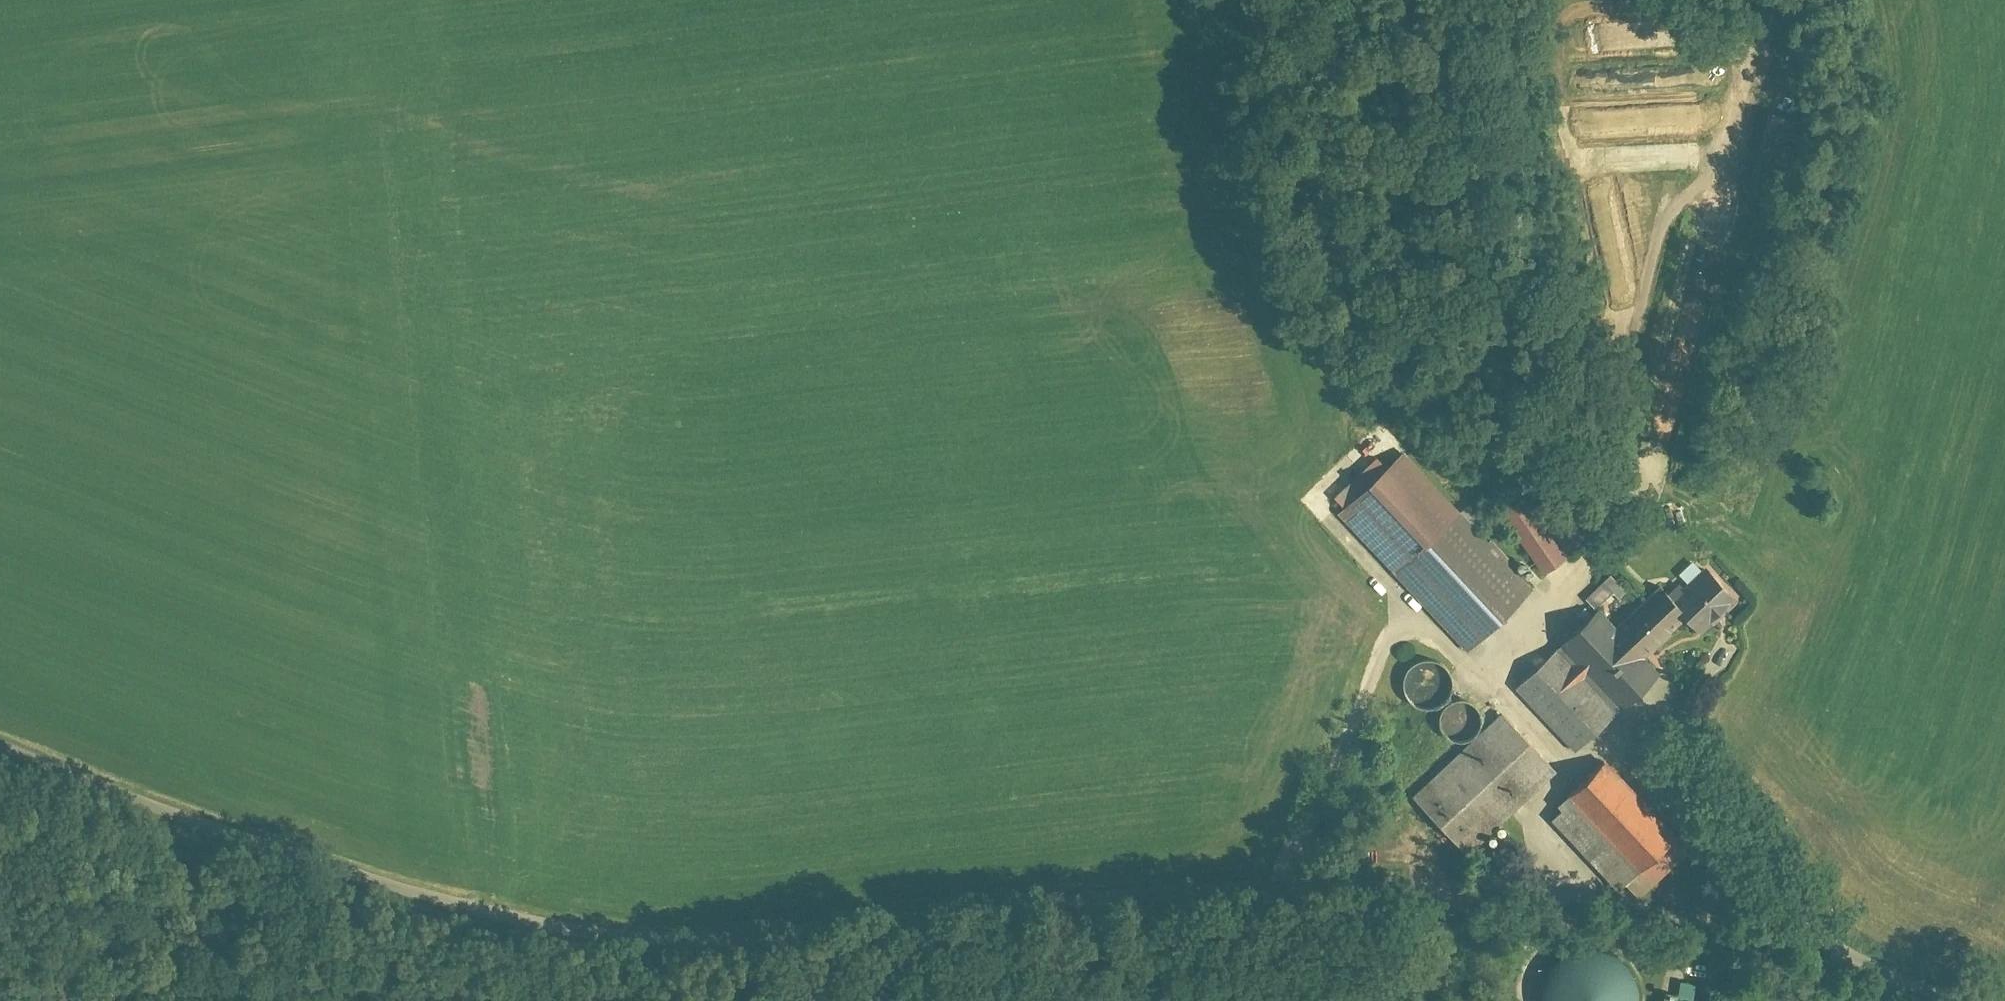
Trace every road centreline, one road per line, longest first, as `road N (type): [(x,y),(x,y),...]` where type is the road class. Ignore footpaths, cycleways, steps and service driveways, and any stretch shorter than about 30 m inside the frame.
road 1 (residential): [(1958,1000),(1782,938),(1660,911),(1397,884),(1257,884),(755,931),(588,931),(395,887),(0,742)]

